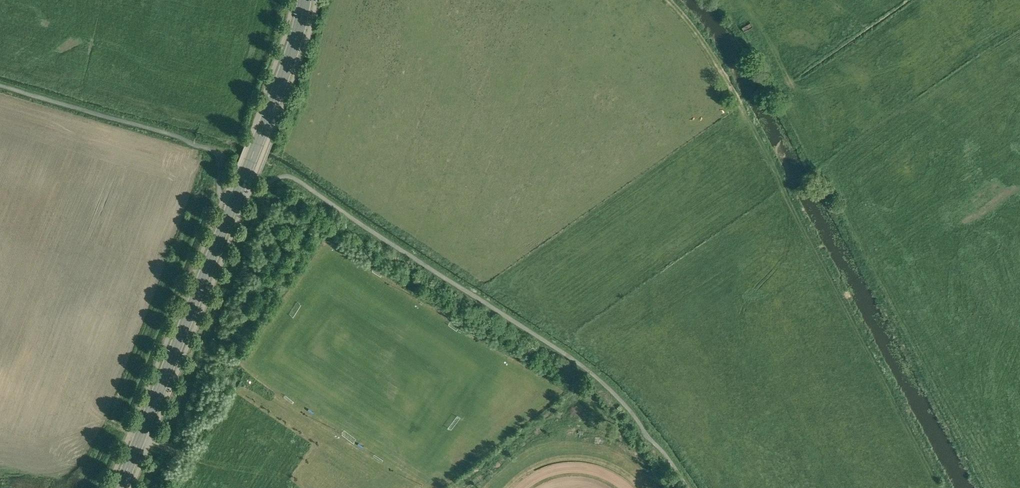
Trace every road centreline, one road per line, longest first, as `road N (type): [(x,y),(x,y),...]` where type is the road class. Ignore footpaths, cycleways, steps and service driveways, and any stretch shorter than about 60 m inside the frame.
road 1 (secondary): [(120,487),(265,123),(304,0)]
road 2 (track): [(784,170),(697,26),(668,0)]

